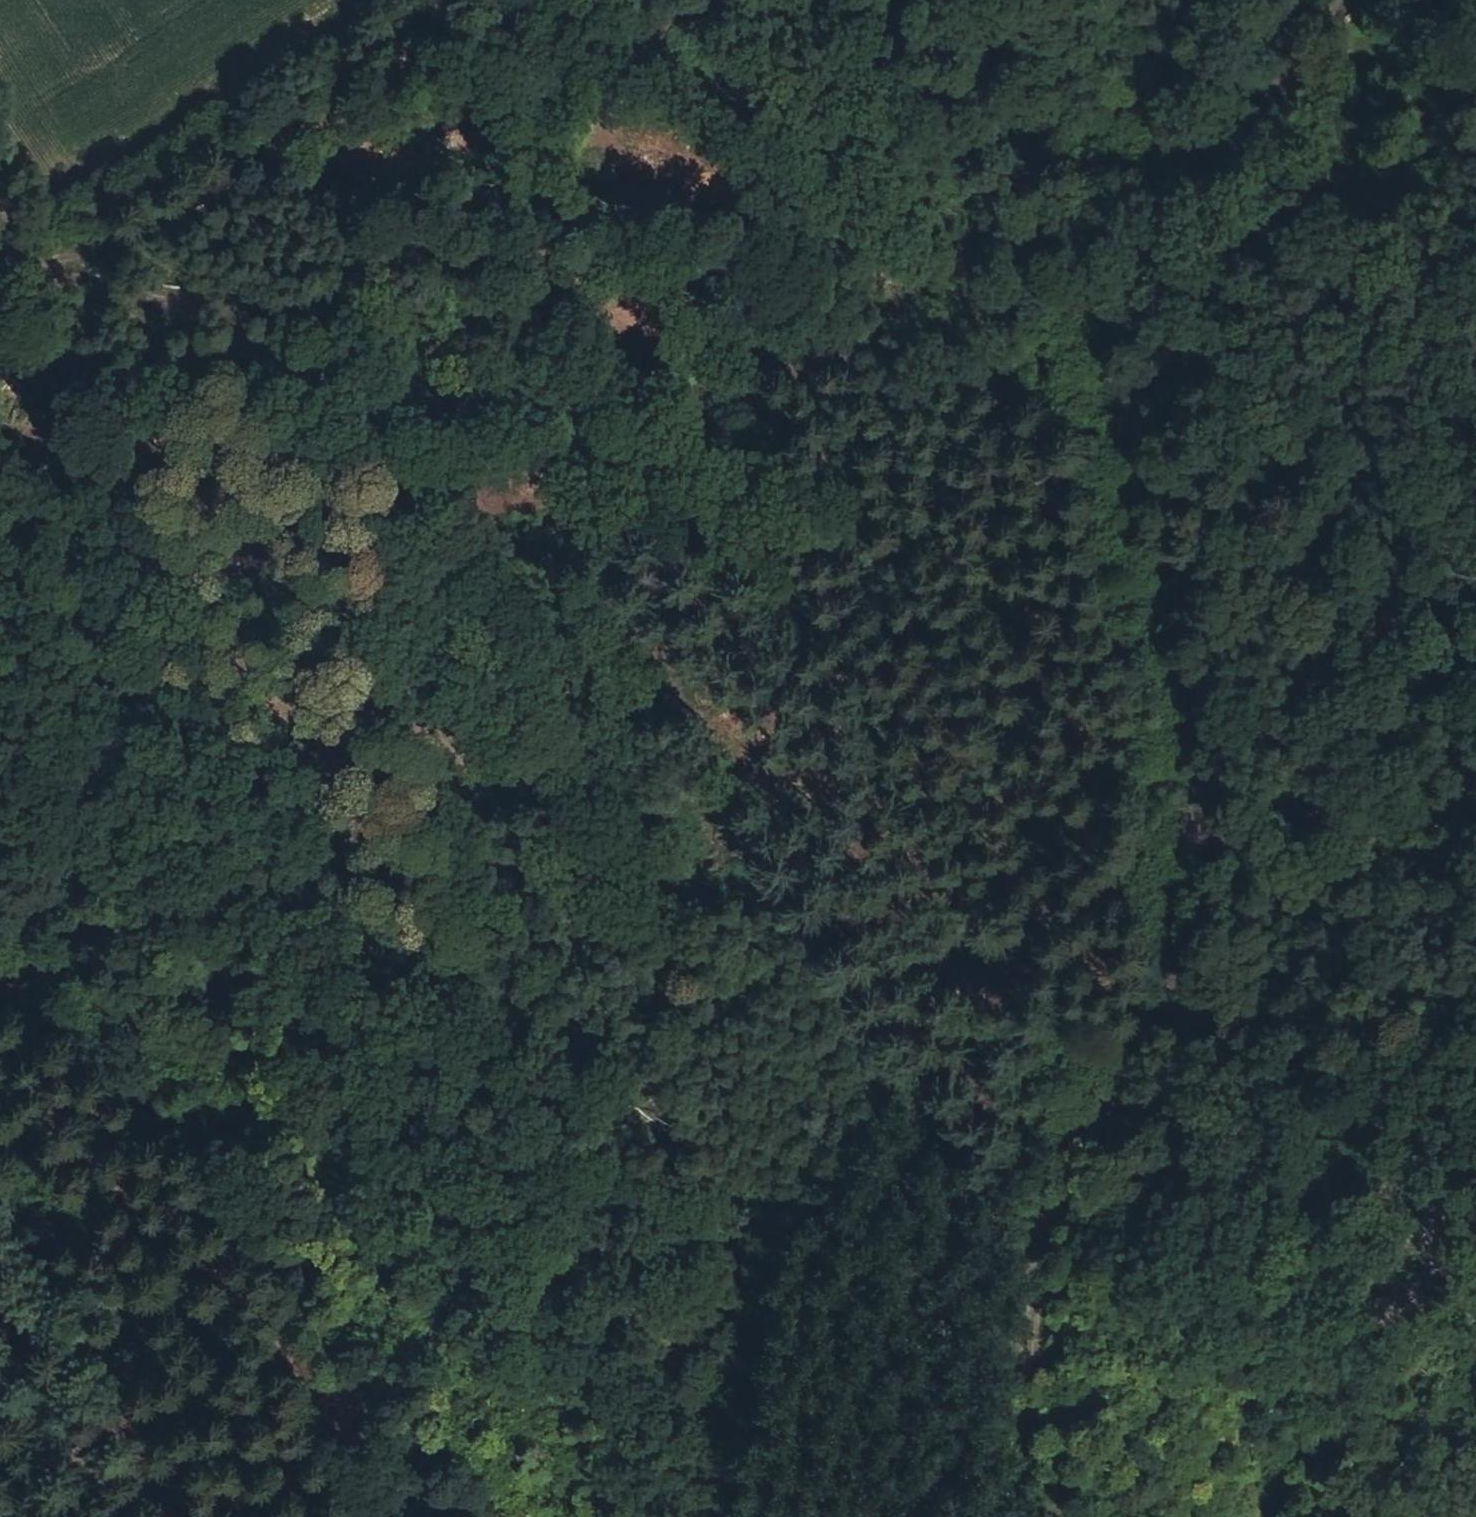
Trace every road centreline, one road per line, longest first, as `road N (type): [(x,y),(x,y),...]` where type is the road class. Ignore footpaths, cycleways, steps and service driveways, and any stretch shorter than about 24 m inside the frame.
road 1 (track): [(1073,1516),(1046,1493),(1027,1453),(1033,1237)]
road 2 (track): [(0,1294),(142,1516)]

